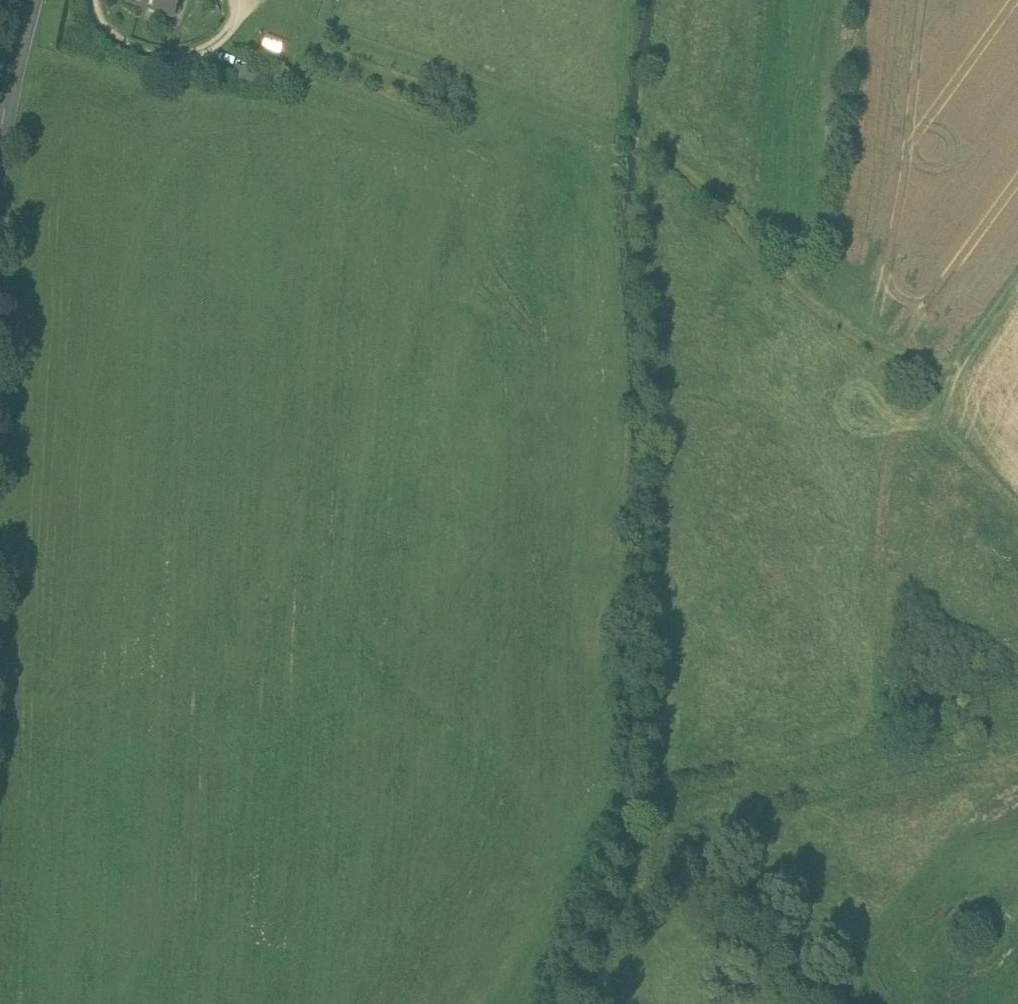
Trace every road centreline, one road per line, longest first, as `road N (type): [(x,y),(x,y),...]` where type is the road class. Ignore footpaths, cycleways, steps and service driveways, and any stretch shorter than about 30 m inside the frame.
road 1 (track): [(1017,283),(961,362),(929,367),(871,343),(801,290),(693,173),(652,147),(462,71),(245,2)]
road 2 (secondary): [(0,152),(32,0)]

